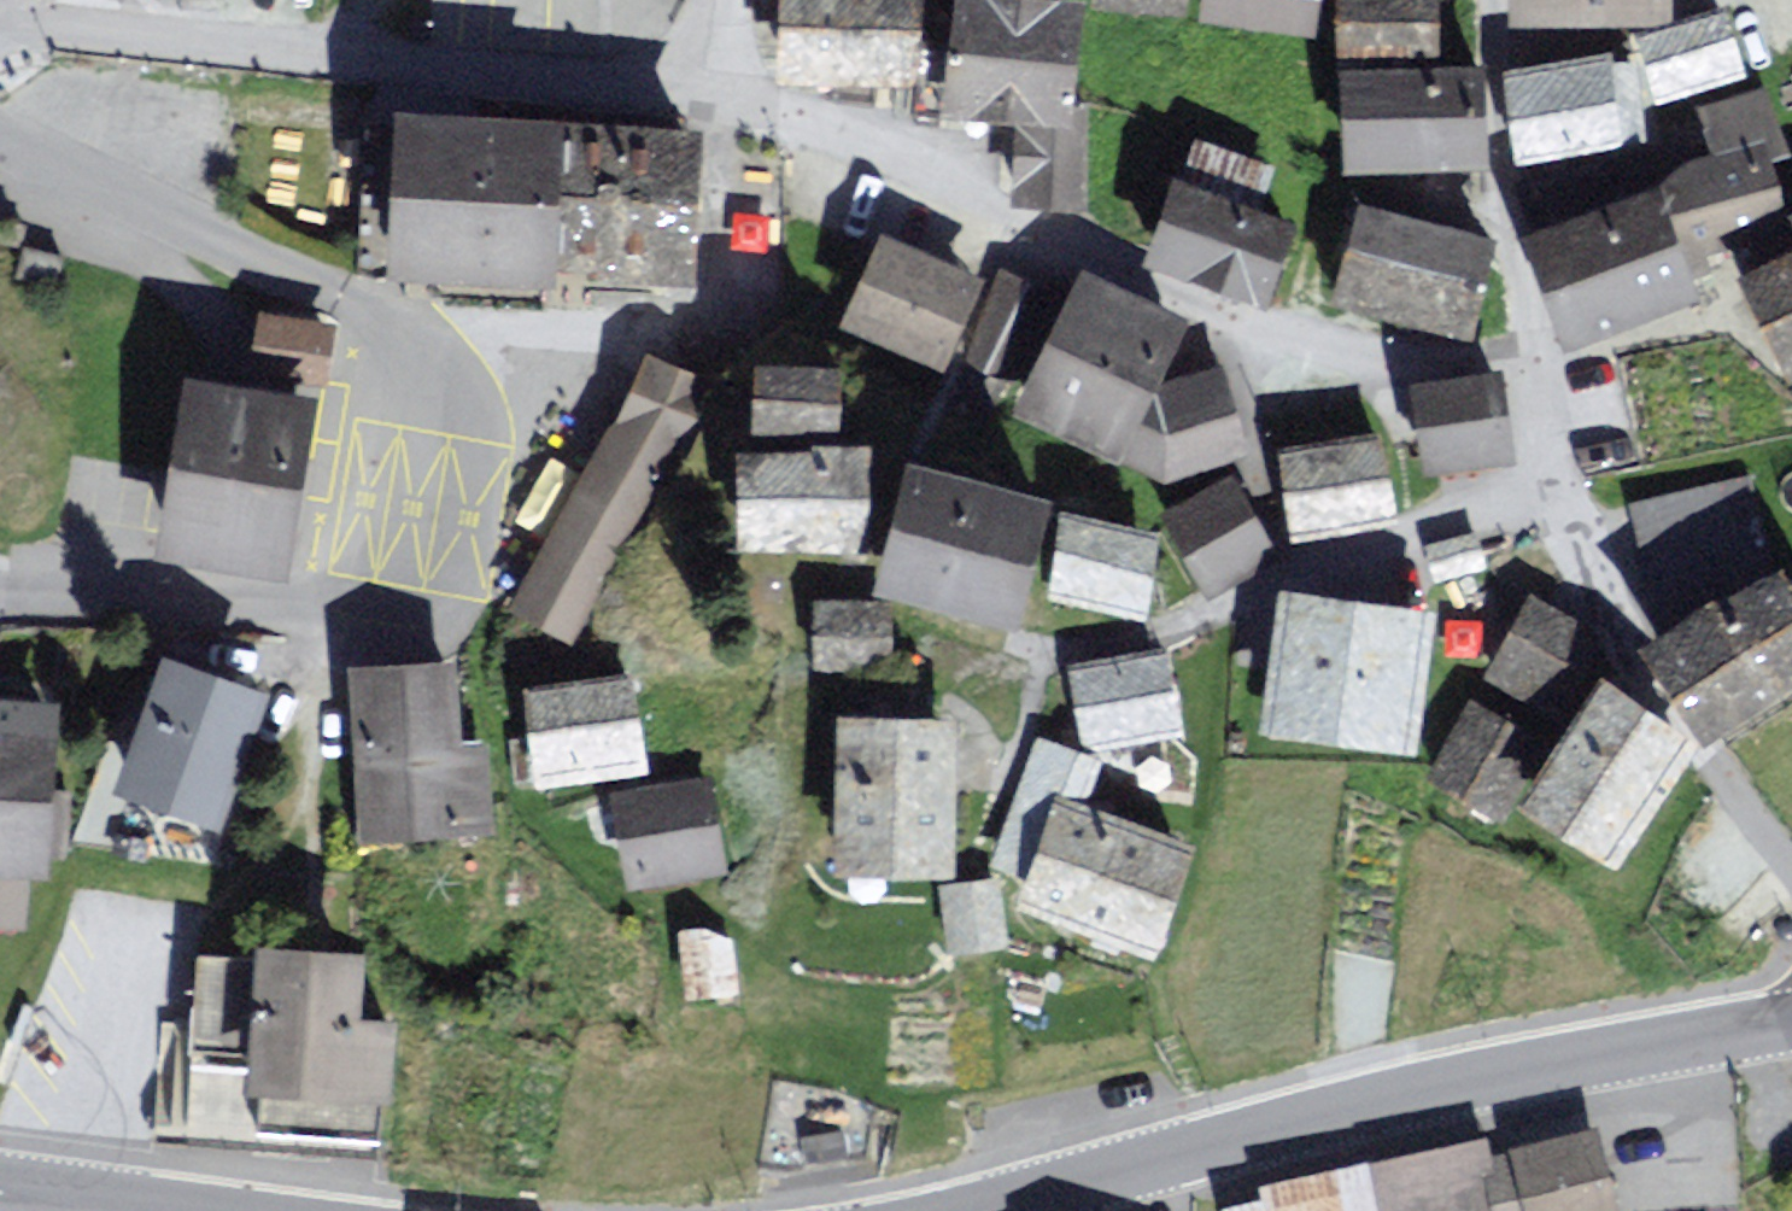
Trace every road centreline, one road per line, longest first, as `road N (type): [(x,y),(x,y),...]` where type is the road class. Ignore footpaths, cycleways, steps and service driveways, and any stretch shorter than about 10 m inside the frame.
road 1 (residential): [(0,160),(344,302),(436,381),(407,610),(0,599)]
road 2 (residential): [(1528,346),(1396,356),(1285,333),(1025,225),(818,123),(719,97)]
road 3 (tertiary): [(975,1210),(1510,1073),(1791,1021)]
road 4 (residential): [(719,97),(0,19)]
road 5 (residential): [(1791,871),(1629,652),(1568,526),(1528,346)]
road 6 (residential): [(1528,346),(1501,168),(1487,0)]
road 7 (tertiary): [(0,1191),(174,1210)]

